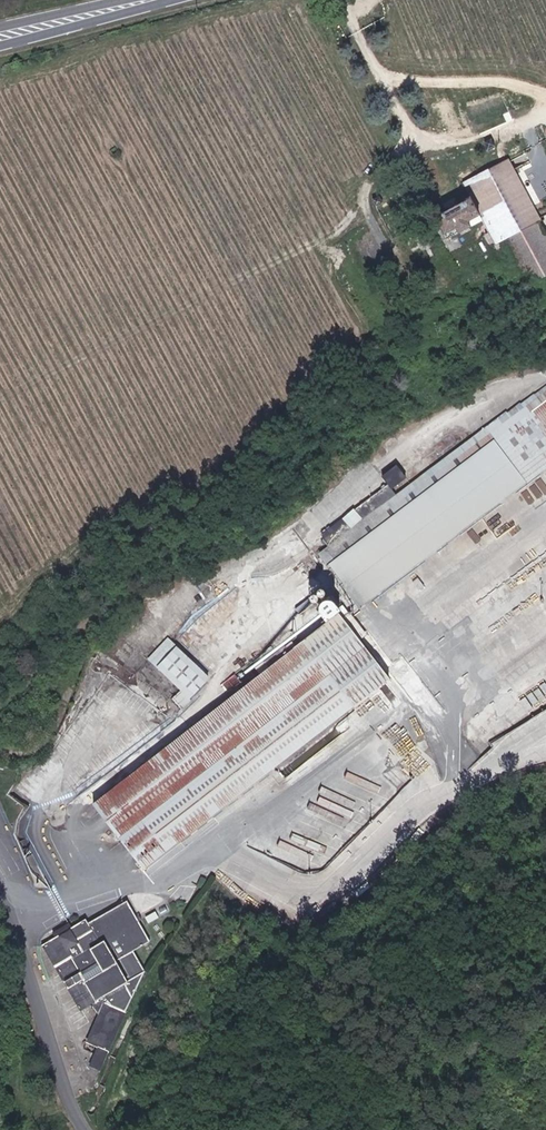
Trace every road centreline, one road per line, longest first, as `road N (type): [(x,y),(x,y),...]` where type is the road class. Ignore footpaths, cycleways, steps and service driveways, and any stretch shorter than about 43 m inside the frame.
road 1 (unclassified): [(0,898),(86,1129)]
road 2 (primary): [(0,46),(173,0)]
road 3 (primary): [(130,0),(0,29)]

